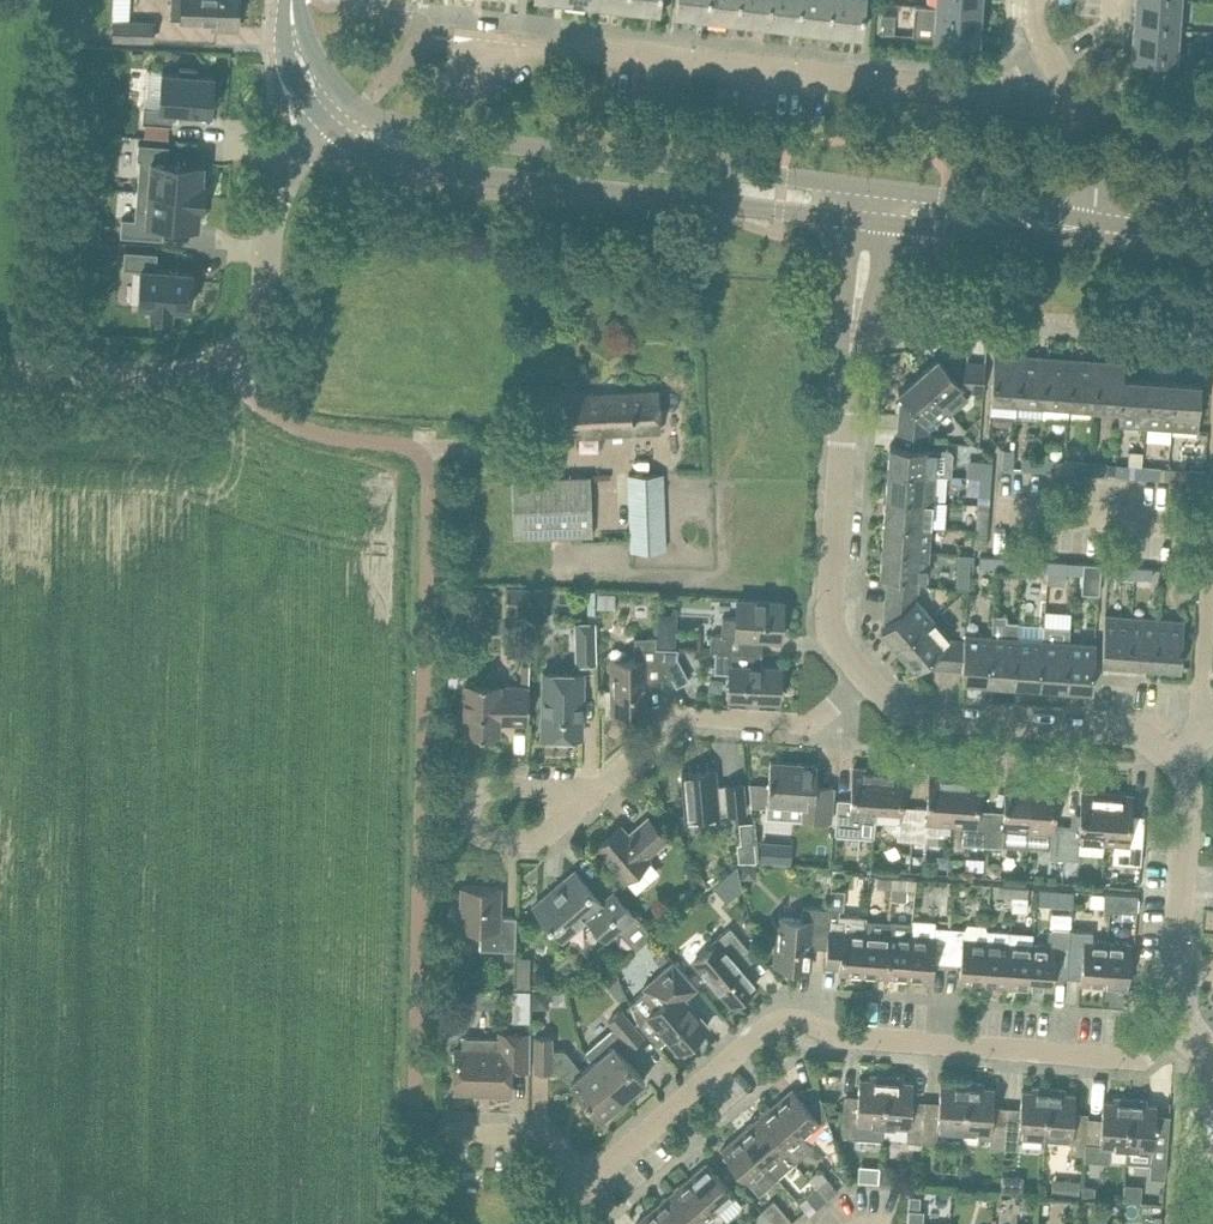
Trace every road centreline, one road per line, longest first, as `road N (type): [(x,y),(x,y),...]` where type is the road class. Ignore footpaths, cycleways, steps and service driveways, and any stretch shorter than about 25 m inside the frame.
road 1 (residential): [(580,1188),(773,1021),(790,1018),(853,1040),(1138,1059),(1179,1028)]
road 2 (residential): [(453,39),(985,93),(1051,59)]
road 3 (secondary): [(872,205),(498,162),(373,136),(345,120)]
road 4 (residential): [(865,676),(836,640),(830,618),(854,330)]
road 5 (residential): [(561,812),(576,809),(687,715),(812,723),(865,676)]
road 6 (residential): [(1171,761),(1148,740),(1120,733),(907,715),(865,676)]
road 7 (tertiary): [(230,367),(264,305),(276,204),(305,153),(345,120)]
road 8 (residential): [(1179,1028),(1173,1013),(1189,796),(1171,761)]
road 9 (residential): [(561,812),(548,791),(494,787),(471,812),(477,831),(495,840),(547,839),(561,817)]
road 10 (tertiary): [(0,370),(198,373),(230,367)]
road 11 (residential): [(230,367),(268,411),(292,424),(404,447),(425,463)]
road 12 (secondary): [(1093,230),(872,205)]
road 13 (residential): [(1209,724),(1201,697),(1212,522)]
road 14 (residential): [(1093,230),(1094,137),(1051,59)]
road 15 (residential): [(580,1188),(537,1137),(448,1132)]
road 16 (residential): [(854,330),(894,332),(930,310),(992,315)]
road 17 (secondary): [(345,120),(308,76),(293,29),(295,0)]
road 18 (residential): [(854,330),(872,205)]
road 19 (secondary): [(1212,244),(1093,230)]

